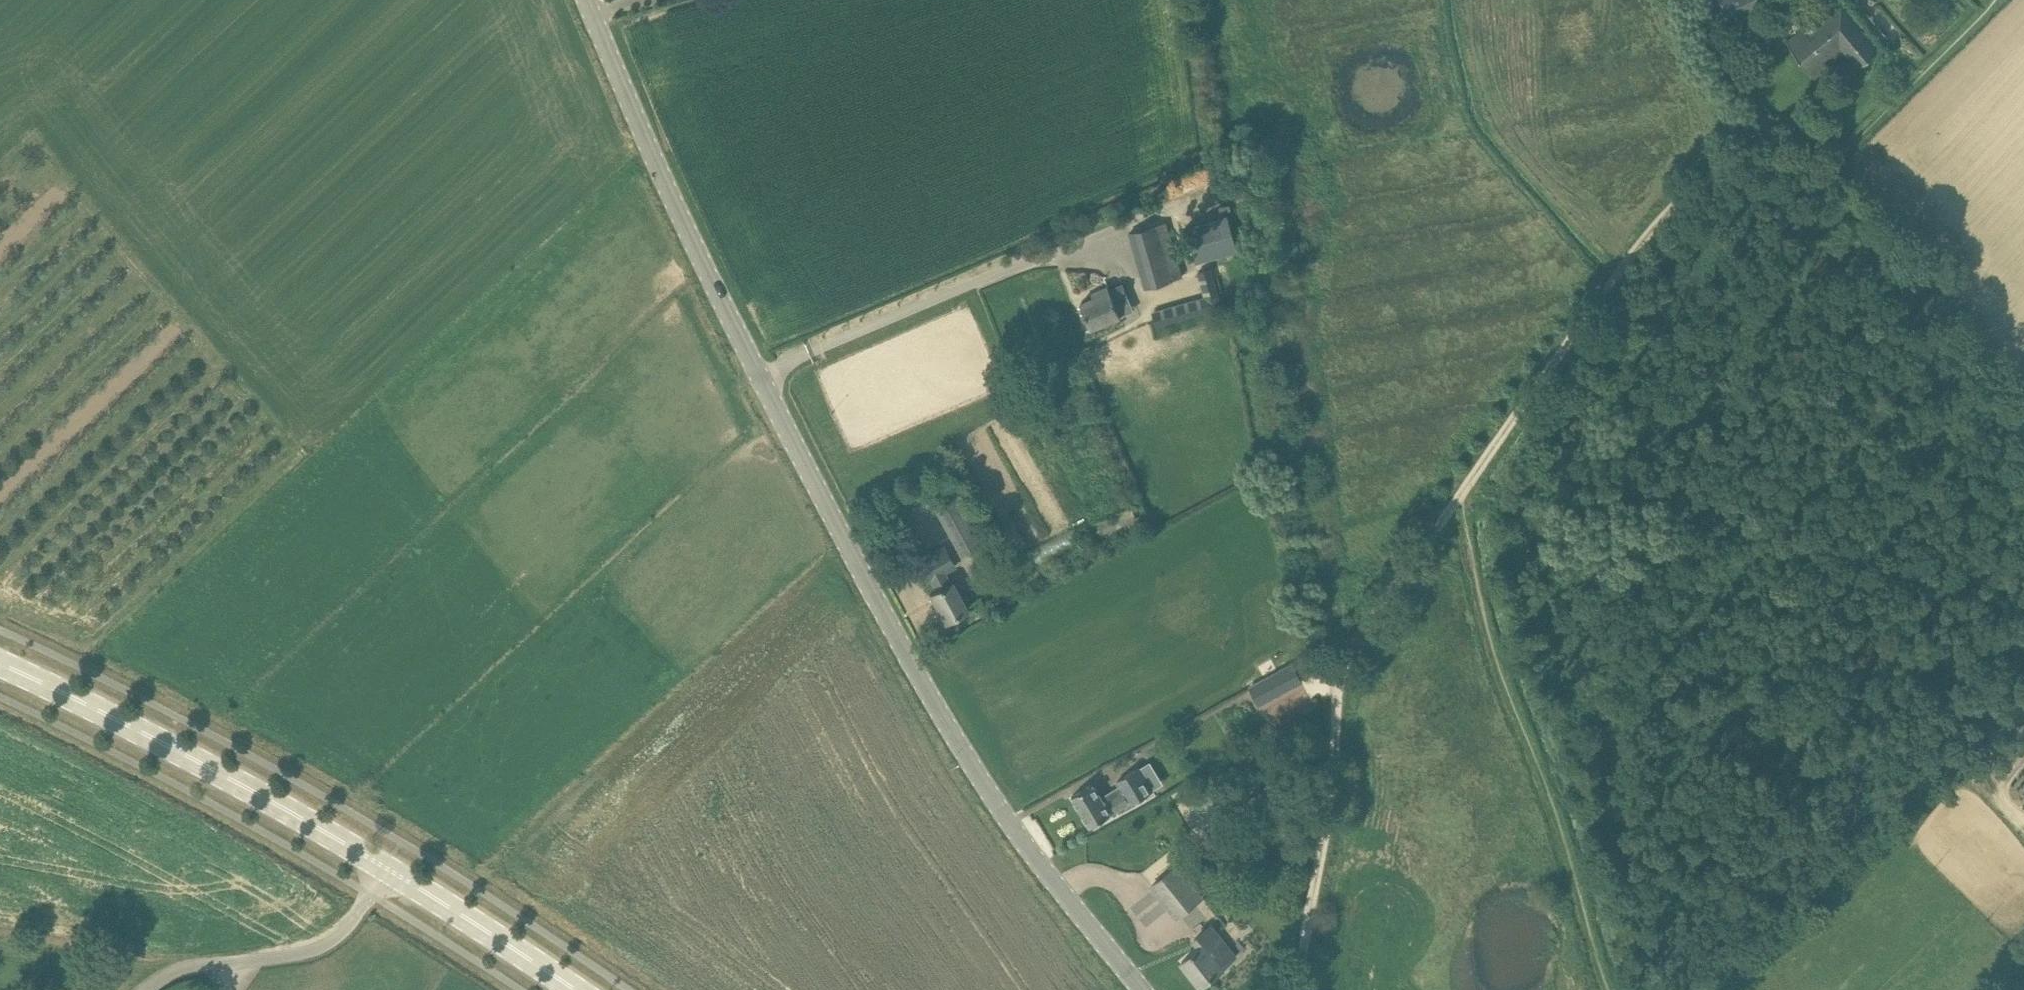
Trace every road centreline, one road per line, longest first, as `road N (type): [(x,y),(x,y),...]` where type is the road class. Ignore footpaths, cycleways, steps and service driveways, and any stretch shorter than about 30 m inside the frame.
road 1 (tertiary): [(1147,989),(980,766),(908,642),(770,384),(592,0)]
road 2 (track): [(1300,989),(1348,672),(1379,613),(1462,500)]
road 3 (track): [(1462,500),(1641,259),(1757,154)]
road 4 (secondary): [(387,868),(0,664)]
road 5 (unclassified): [(152,989),(176,973),(321,949),(347,927),(387,868)]
road 6 (secondary): [(575,989),(387,868)]

